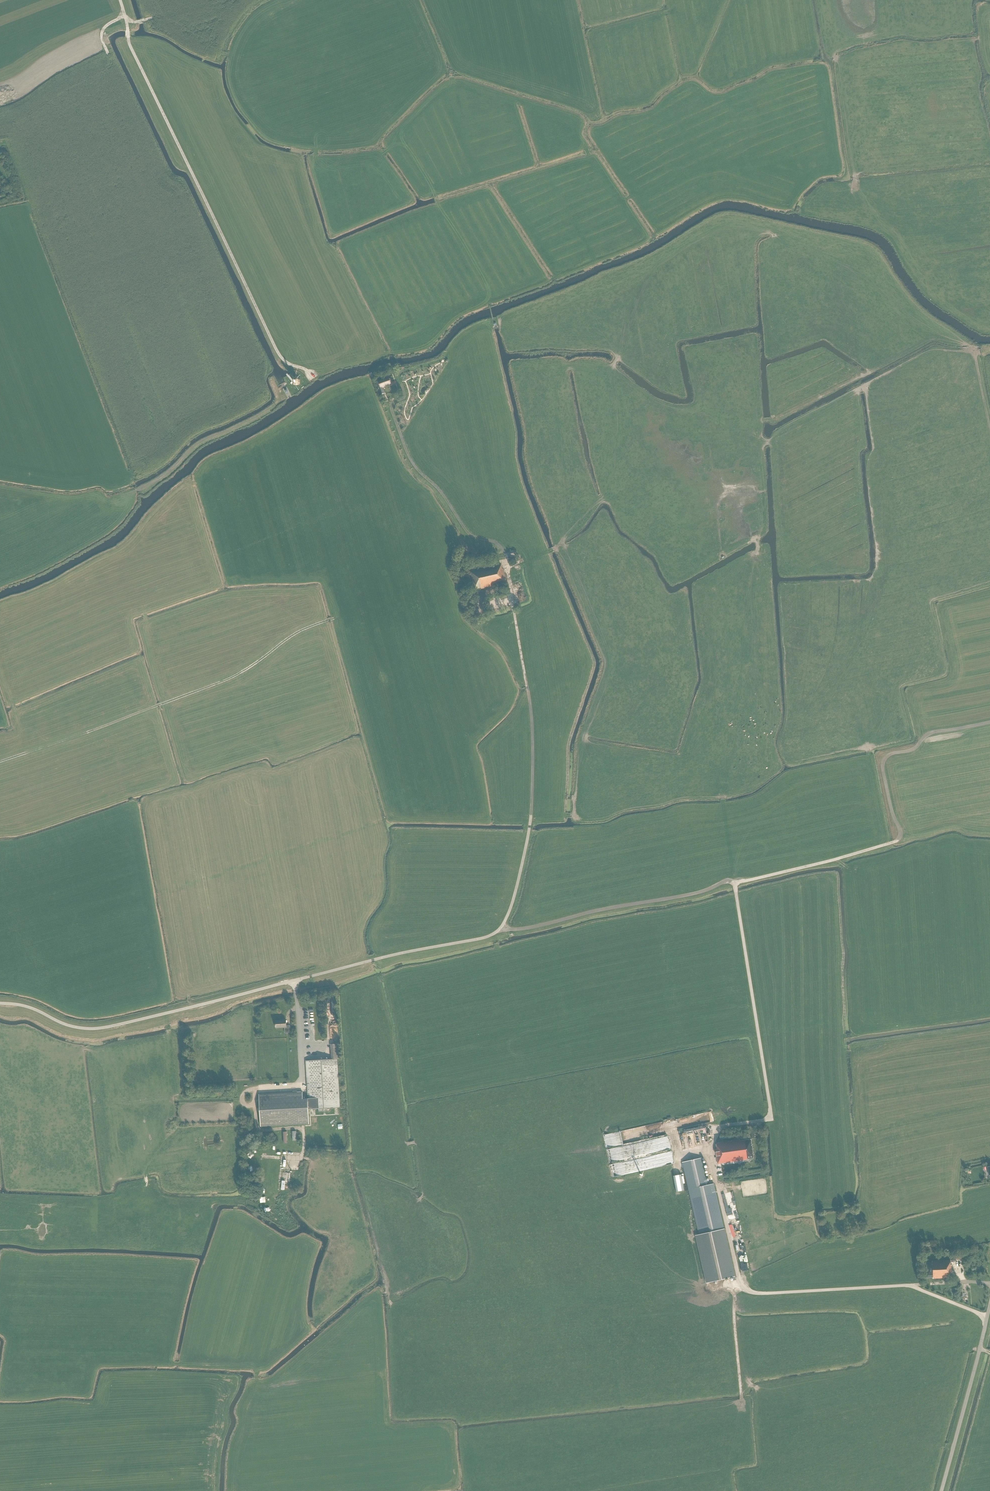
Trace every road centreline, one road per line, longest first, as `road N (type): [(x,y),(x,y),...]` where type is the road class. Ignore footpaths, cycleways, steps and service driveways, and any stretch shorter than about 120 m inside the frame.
road 1 (unclassified): [(0,1004),(100,1028),(494,933),(510,911),(531,824),(530,706),(513,610)]
road 2 (unclassified): [(313,378),(278,353),(129,43),(121,0)]
road 3 (track): [(513,610),(504,550),(467,532),(415,466),(388,401)]
road 4 (unclassified): [(987,1316),(911,1285),(765,1294),(740,1284)]
road 5 (unclassified): [(942,1490),(987,1316)]
road 6 (track): [(264,1156),(301,1157),(305,1142),(300,1128),(260,1129),(260,1090)]

